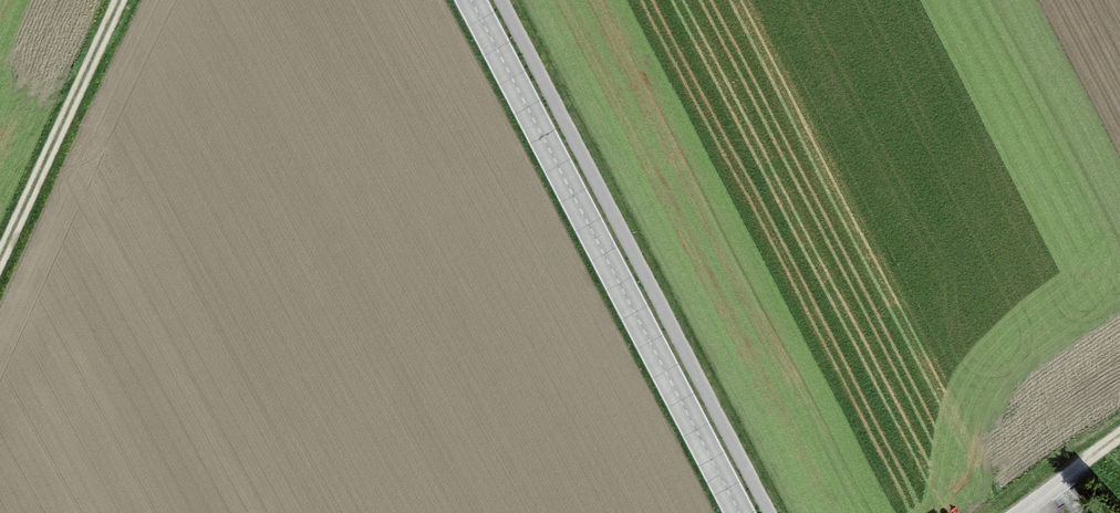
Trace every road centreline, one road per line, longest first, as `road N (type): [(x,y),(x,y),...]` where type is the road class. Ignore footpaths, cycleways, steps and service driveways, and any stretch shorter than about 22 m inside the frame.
road 1 (track): [(502,0),(770,512)]
road 2 (tertiary): [(739,512),(471,0)]
road 3 (track): [(120,0),(0,264)]
road 4 (track): [(1020,512),(1119,438)]

